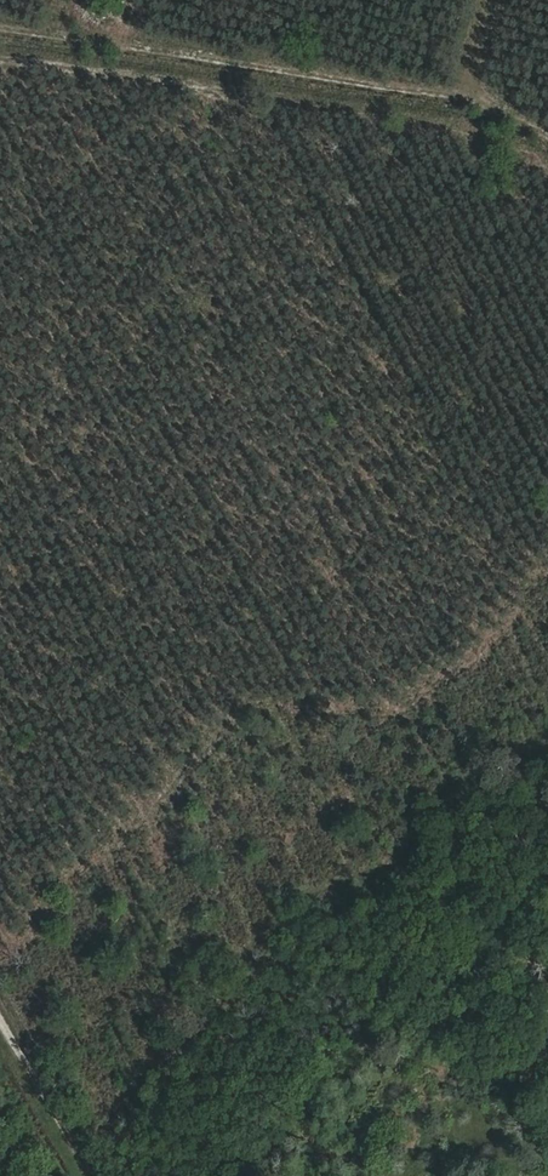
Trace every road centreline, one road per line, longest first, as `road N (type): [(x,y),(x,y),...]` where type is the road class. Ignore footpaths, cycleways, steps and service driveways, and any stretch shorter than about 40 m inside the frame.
road 1 (track): [(100,1175),(0,989)]

